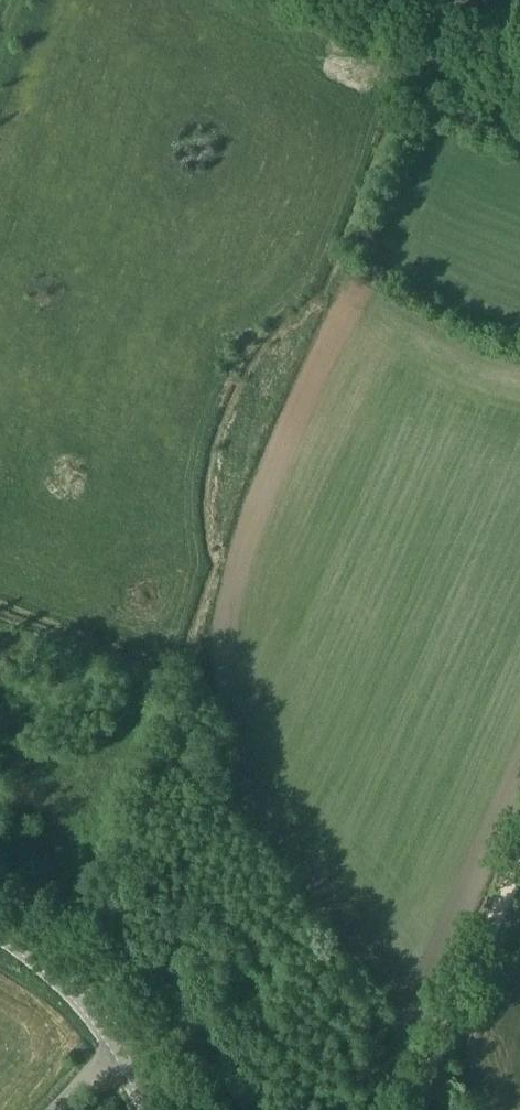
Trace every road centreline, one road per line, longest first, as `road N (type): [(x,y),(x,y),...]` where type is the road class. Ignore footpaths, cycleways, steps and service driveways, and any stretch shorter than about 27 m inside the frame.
road 1 (track): [(406,1109),(519,856)]
road 2 (unclassified): [(151,1109),(116,1048),(57,973),(0,933)]
road 3 (track): [(519,98),(367,18),(356,0)]

